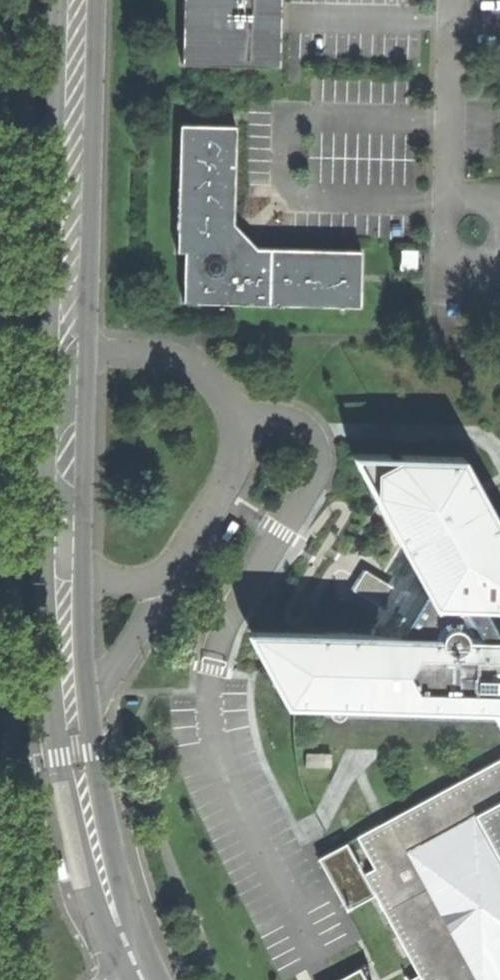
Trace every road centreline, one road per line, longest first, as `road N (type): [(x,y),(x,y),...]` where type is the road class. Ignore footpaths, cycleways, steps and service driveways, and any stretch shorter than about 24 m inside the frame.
road 1 (secondary): [(141,976),(98,852),(73,704),(65,564),(81,0)]

